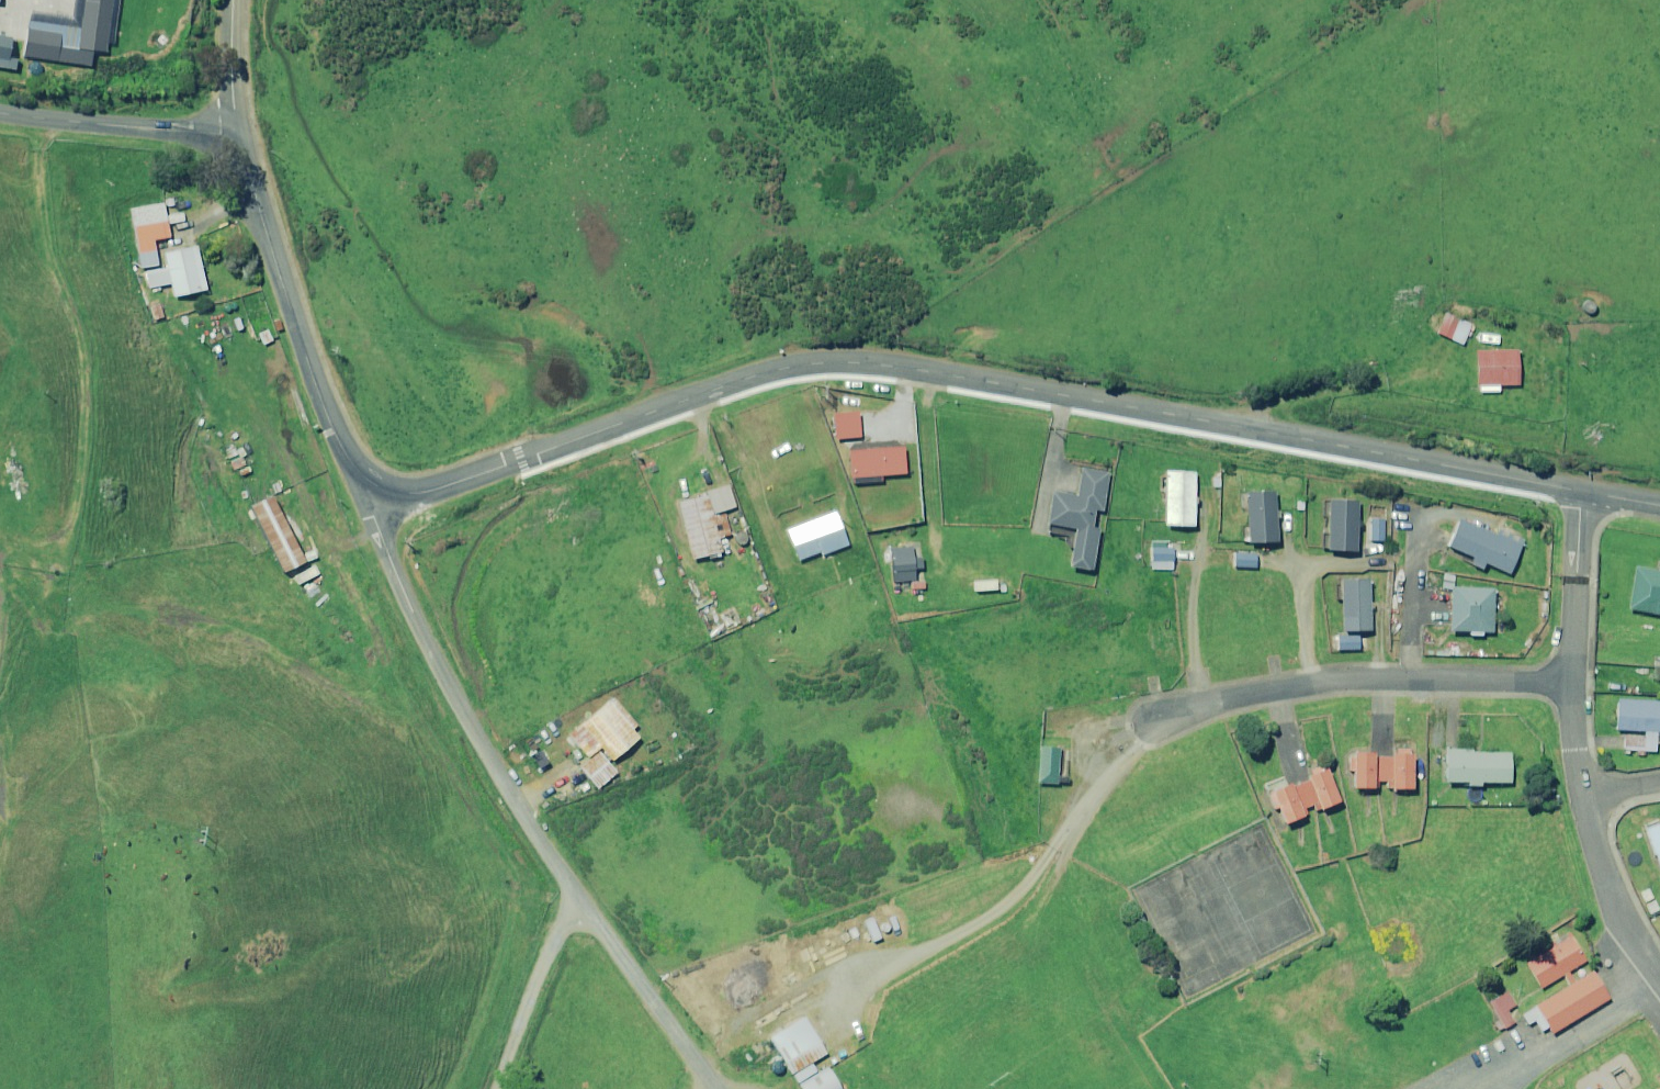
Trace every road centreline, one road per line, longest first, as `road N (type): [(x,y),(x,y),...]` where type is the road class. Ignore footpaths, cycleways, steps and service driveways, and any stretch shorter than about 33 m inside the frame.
road 1 (unclassified): [(382,490),(450,485),(728,385),(854,362),(1582,492)]
road 2 (unclassified): [(582,899),(447,683),(375,516),(382,490)]
road 3 (residential): [(1572,683),(1368,676),(1153,720)]
road 4 (unclassified): [(238,131),(323,406),(355,465),(382,490)]
road 5 (unclassified): [(0,112),(238,131)]
road 6 (residential): [(582,899),(718,1088)]
road 7 (unclassified): [(501,1088),(557,938),(582,899)]
road 8 (residential): [(1582,797),(1604,876),(1659,978)]
road 9 (residential): [(1582,492),(1572,683)]
road 10 (unclassified): [(238,131),(233,0)]

